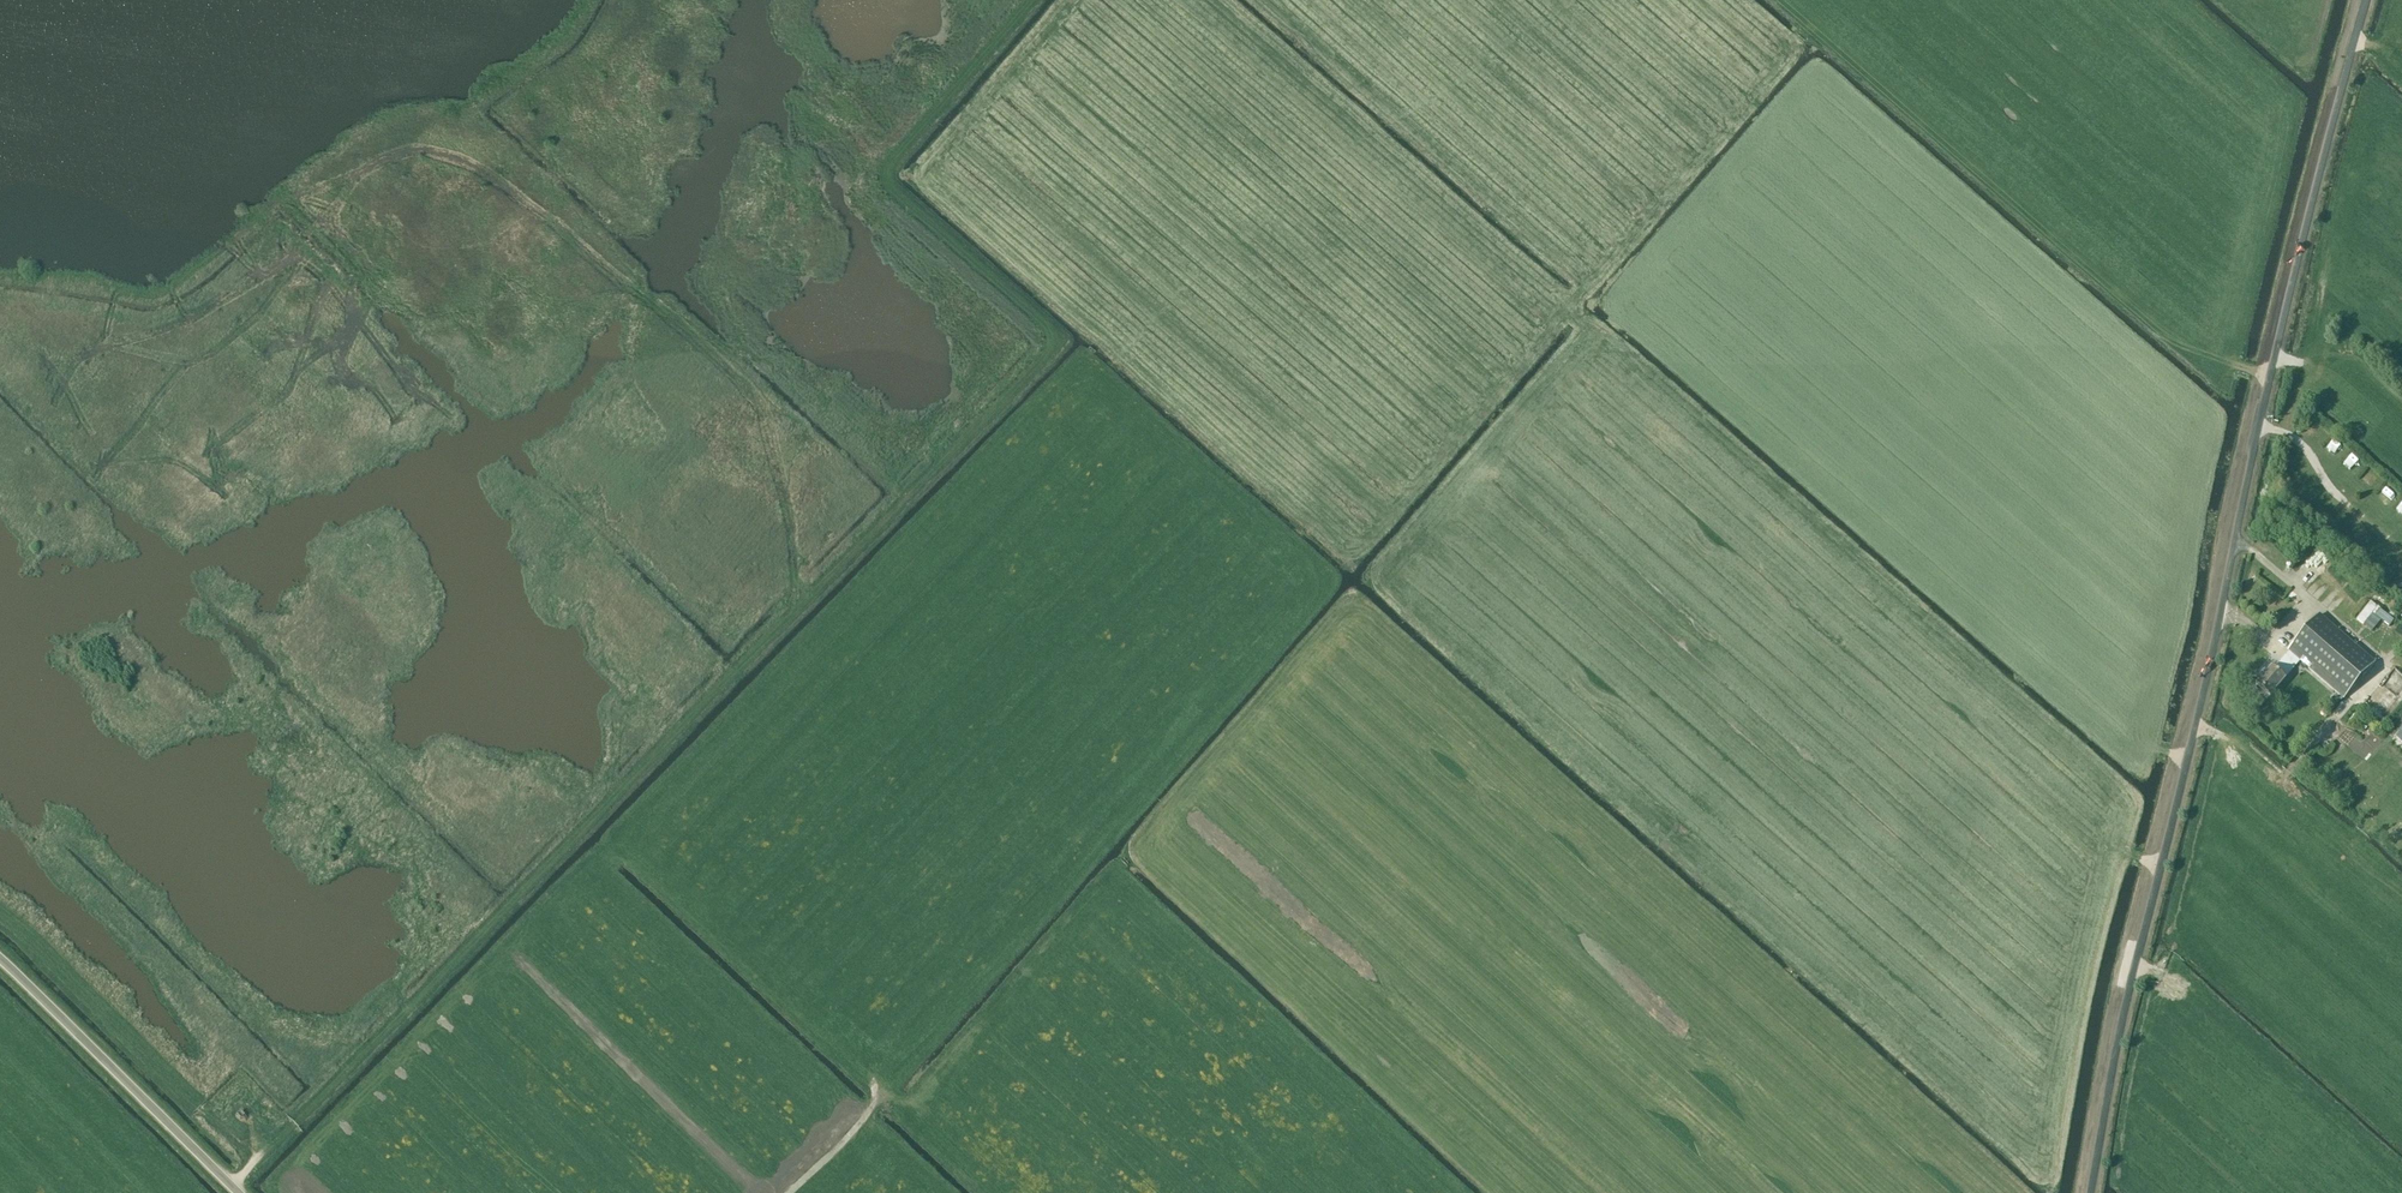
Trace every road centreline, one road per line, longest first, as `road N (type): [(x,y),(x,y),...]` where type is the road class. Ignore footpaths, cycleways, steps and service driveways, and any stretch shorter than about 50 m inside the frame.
road 1 (unclassified): [(2091,1192),(2142,931),(2360,0)]
road 2 (unclassified): [(238,1192),(0,958)]
road 3 (track): [(2259,426),(2307,449),(2340,501),(2401,554)]
road 4 (track): [(792,1192),(854,1132),(875,1084)]

